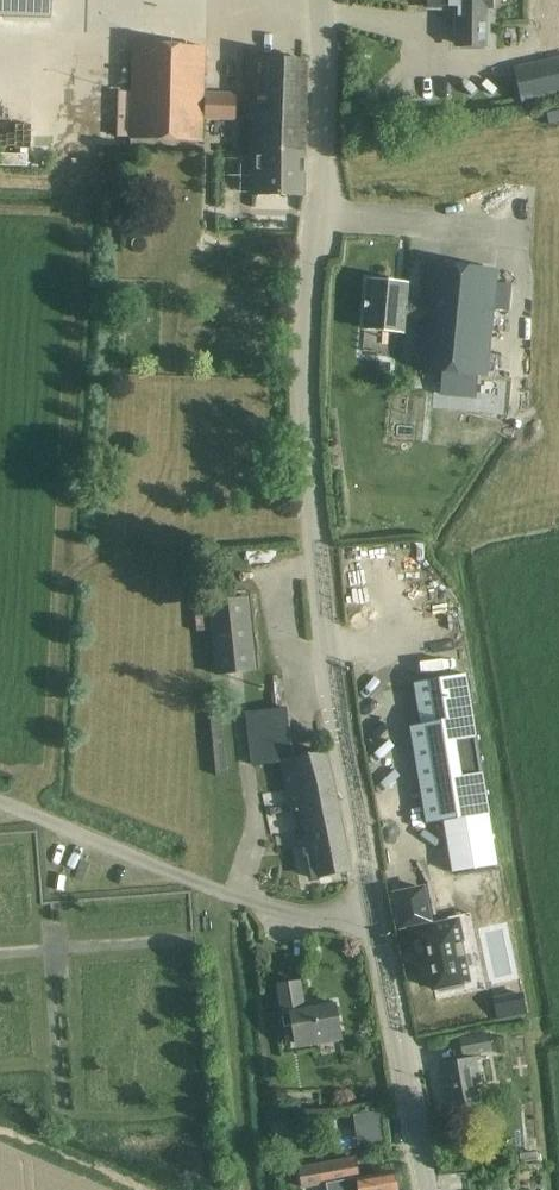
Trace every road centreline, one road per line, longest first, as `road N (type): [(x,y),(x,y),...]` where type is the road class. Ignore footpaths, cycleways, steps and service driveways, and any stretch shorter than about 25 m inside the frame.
road 1 (tertiary): [(427,1189),(329,657),(302,415),(330,51),(325,0)]

